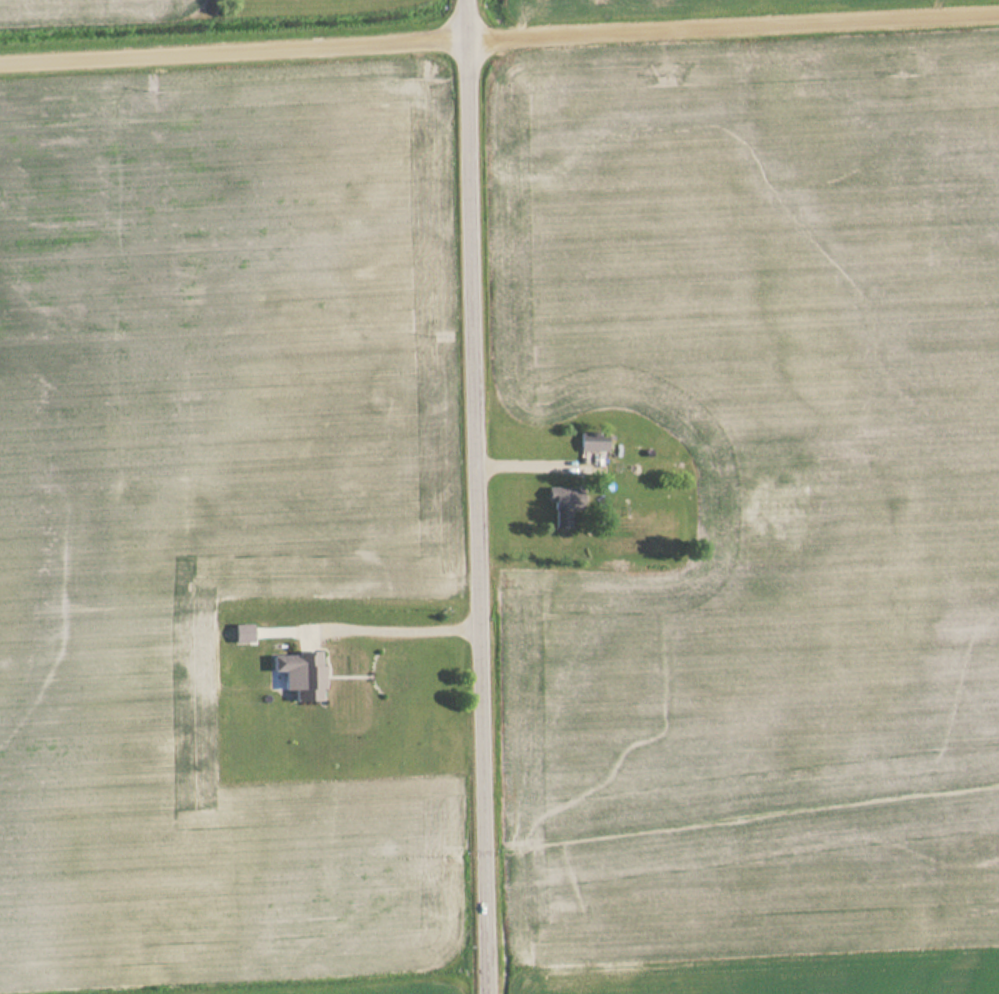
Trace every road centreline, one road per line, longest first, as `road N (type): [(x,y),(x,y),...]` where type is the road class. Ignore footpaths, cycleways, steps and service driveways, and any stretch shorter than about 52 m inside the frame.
road 1 (residential): [(0,69),(998,21)]
road 2 (residential): [(489,993),(469,0)]

